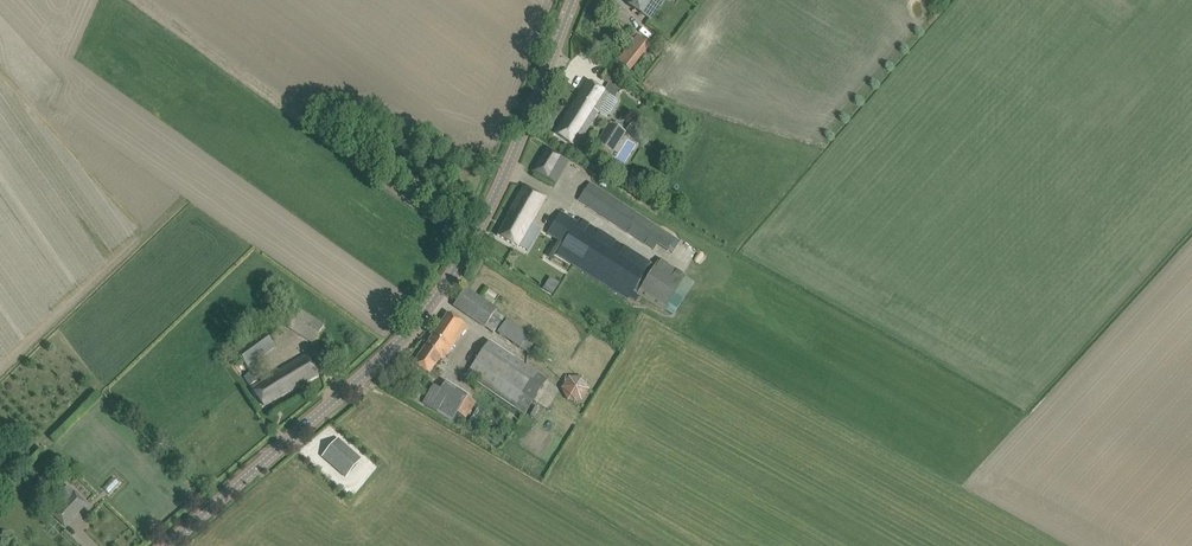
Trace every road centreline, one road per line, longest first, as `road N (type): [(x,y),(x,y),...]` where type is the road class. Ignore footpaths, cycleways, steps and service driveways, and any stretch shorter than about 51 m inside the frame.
road 1 (tertiary): [(166,545),(417,322),(501,182),(573,0)]
road 2 (track): [(472,238),(140,0)]

